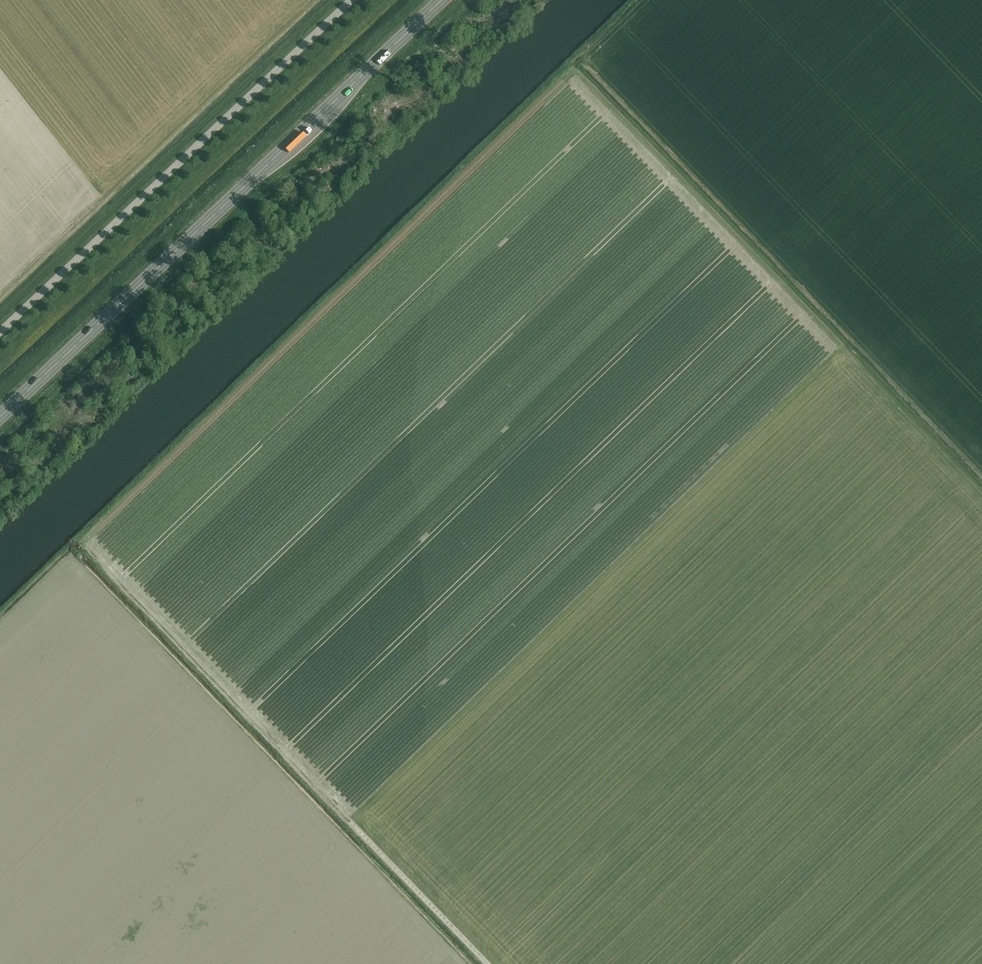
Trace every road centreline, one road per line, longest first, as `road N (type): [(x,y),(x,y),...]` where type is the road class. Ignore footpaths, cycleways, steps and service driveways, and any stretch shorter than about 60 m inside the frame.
road 1 (trunk): [(0,417),(442,0)]
road 2 (unclassified): [(0,331),(352,0)]

